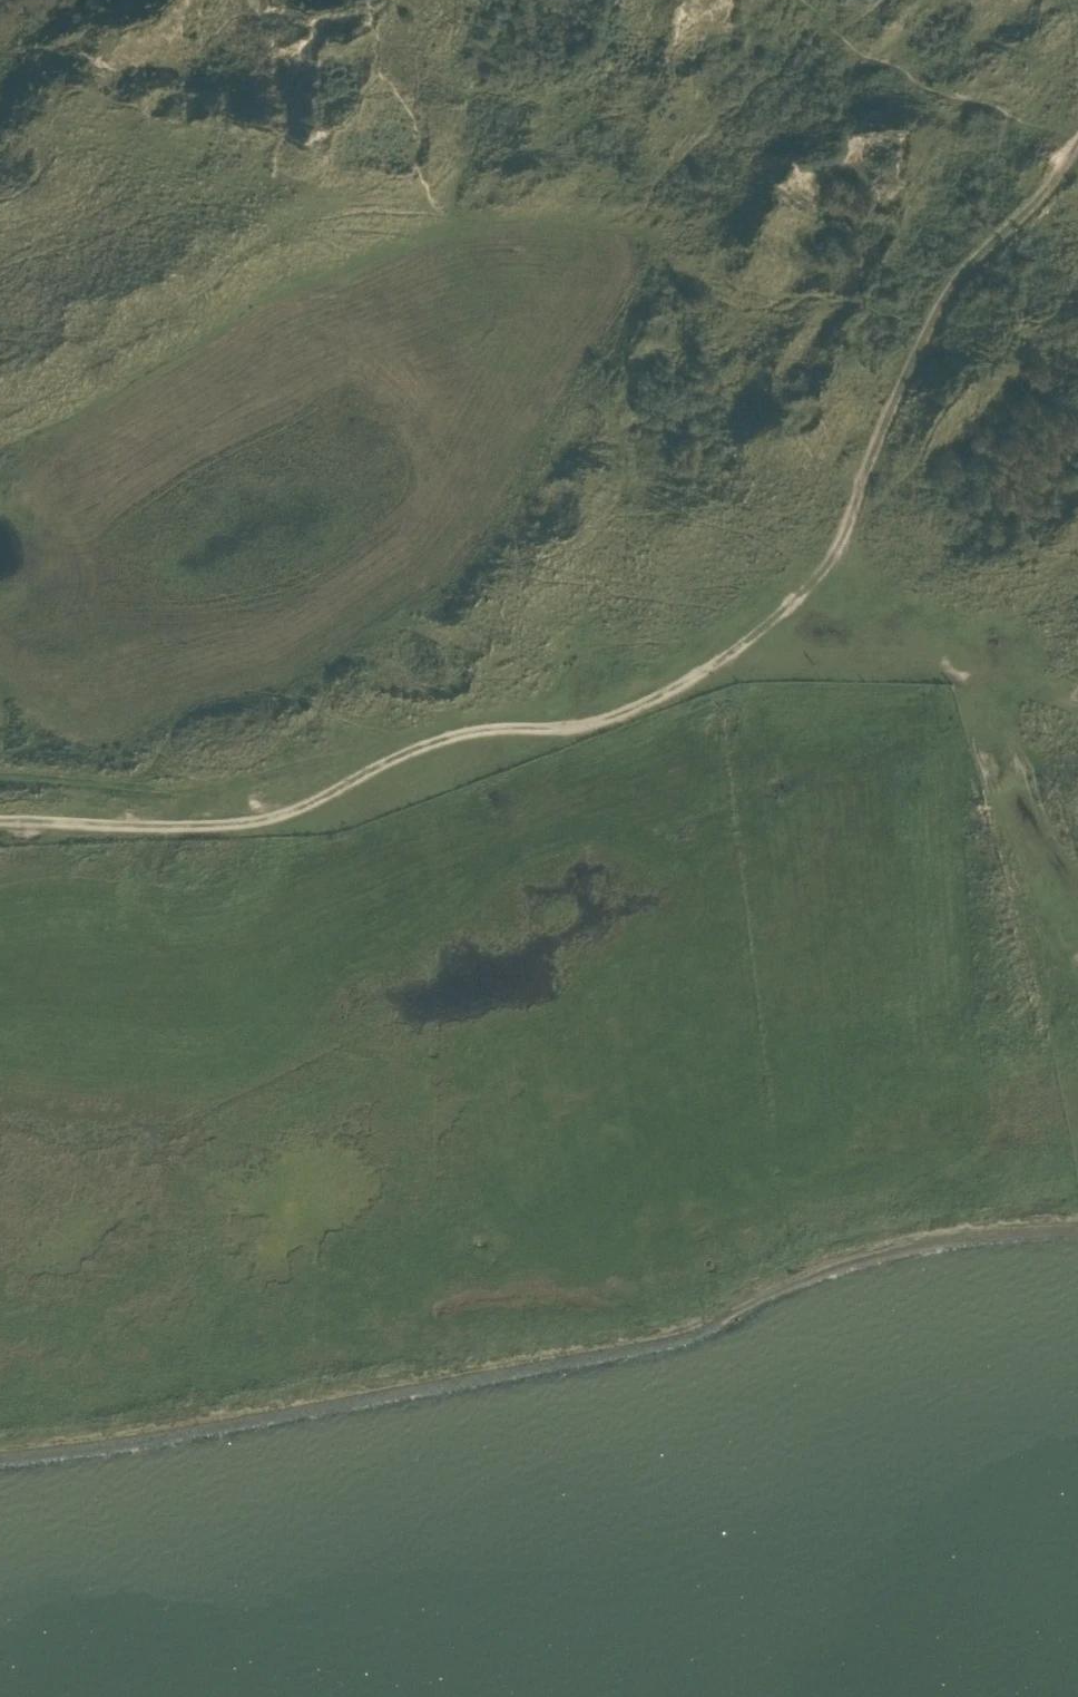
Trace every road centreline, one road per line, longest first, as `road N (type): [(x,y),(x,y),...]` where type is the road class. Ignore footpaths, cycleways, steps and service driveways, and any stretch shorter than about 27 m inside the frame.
road 1 (track): [(1077,938),(1004,829),(985,742),(963,699),(919,670),(835,662),(789,645),(733,656),(642,705),(576,728),(487,726),(399,755),(297,809),(235,831),(0,831)]
road 2 (track): [(733,656),(821,584),(958,274),(1046,189),(1077,143)]

